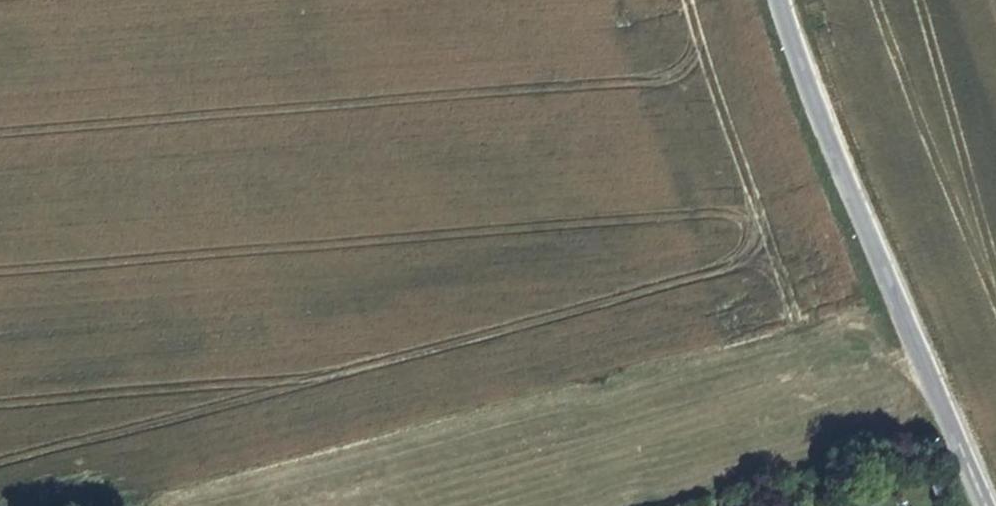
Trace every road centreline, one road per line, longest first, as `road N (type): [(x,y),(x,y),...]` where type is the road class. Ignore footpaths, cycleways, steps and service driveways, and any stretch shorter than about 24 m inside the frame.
road 1 (unclassified): [(985,505),(776,0)]

